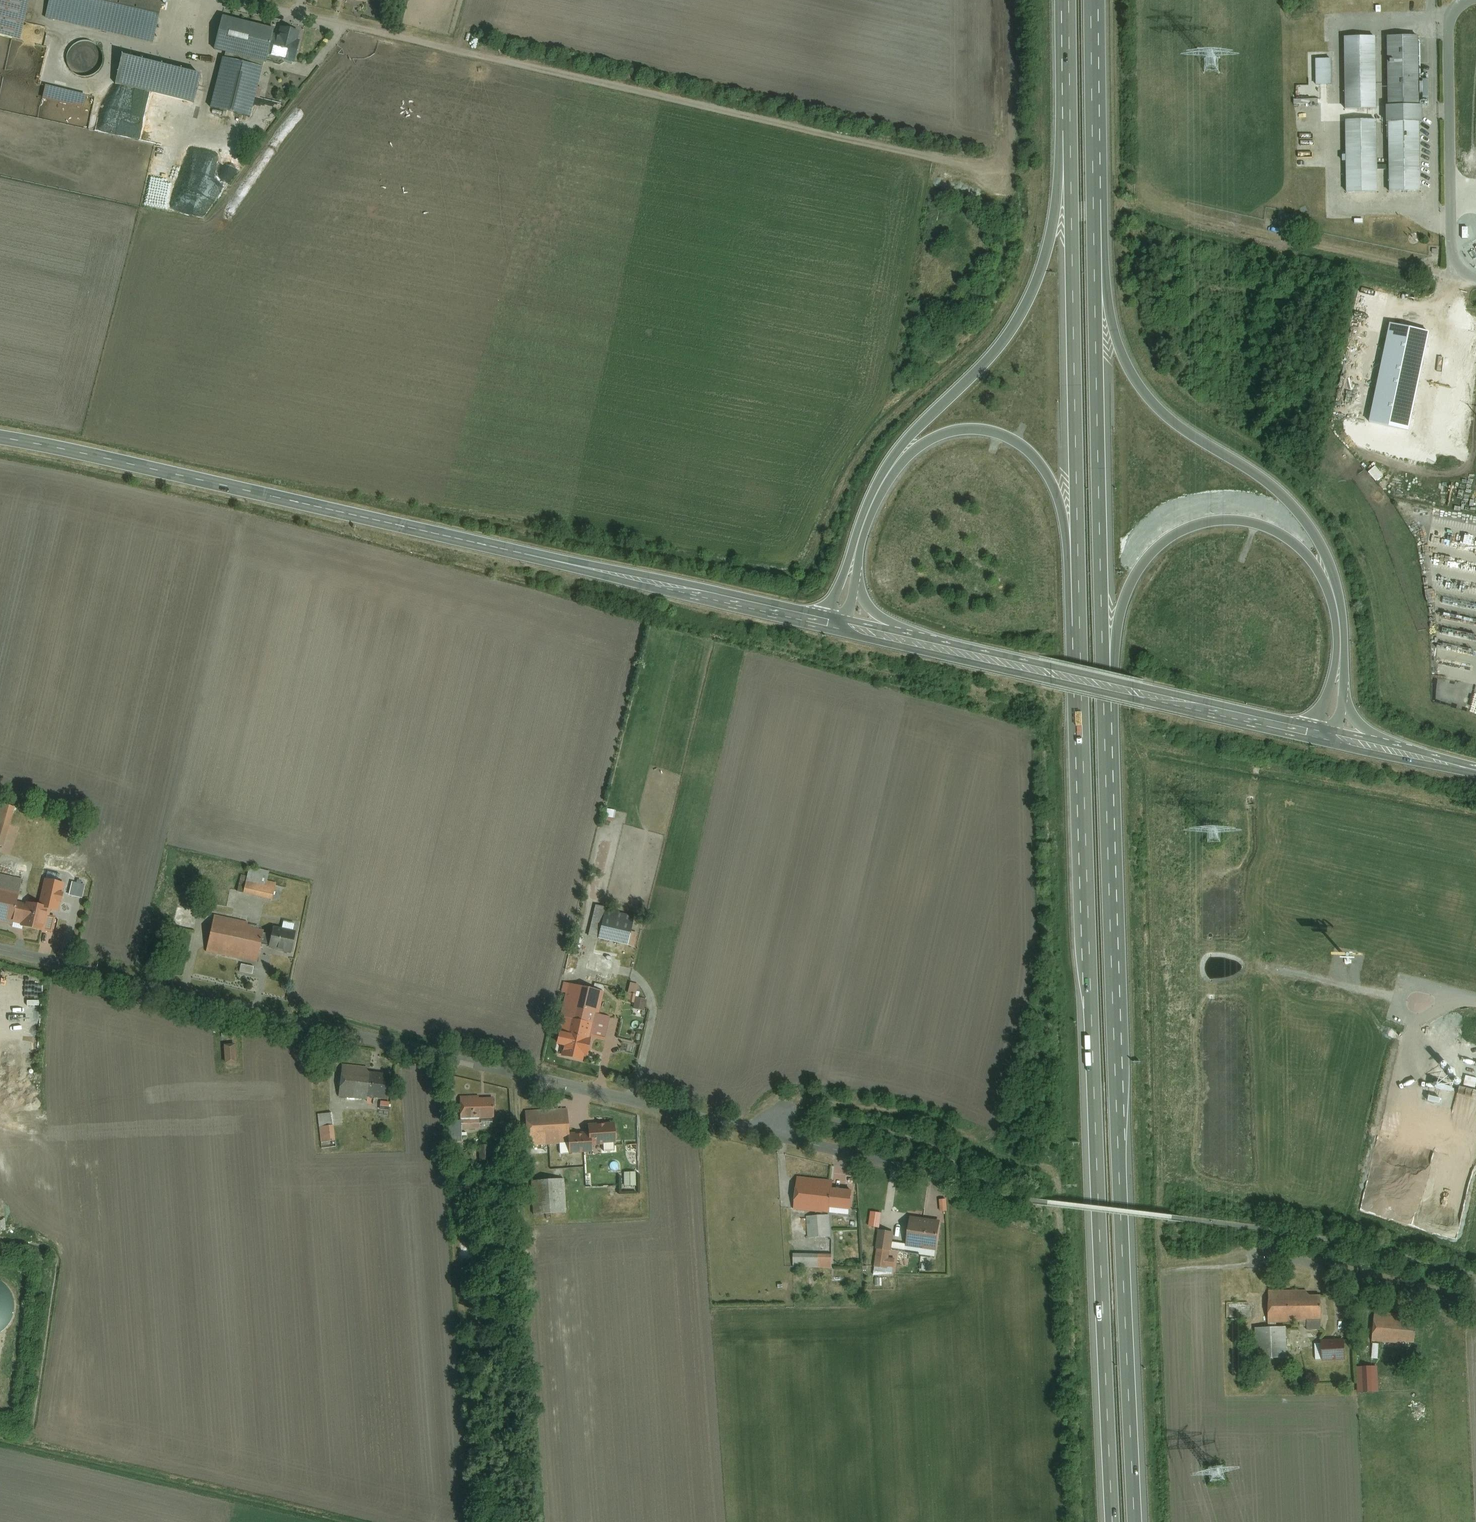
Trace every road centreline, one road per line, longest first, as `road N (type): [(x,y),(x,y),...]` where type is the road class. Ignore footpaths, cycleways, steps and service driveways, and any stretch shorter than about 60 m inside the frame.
road 1 (unclassified): [(0,948),(923,1169)]
road 2 (motorway): [(1079,641),(1113,1521)]
road 3 (secondary): [(830,624),(0,438)]
road 4 (motorway): [(1135,1521),(1105,722)]
road 5 (unclassified): [(234,0),(1001,175)]
road 6 (motorway): [(1342,692),(1338,595),(1308,522),(1279,490),(1176,425),(1125,361),(1109,297),(1105,194),(1094,174)]
road 7 (motorway): [(1070,113),(1059,126),(1055,226),(1031,299),(990,359),(883,479),(830,624)]
road 8 (motorway): [(1105,722),(1094,174)]
road 9 (motorway): [(1105,722),(1114,713),(1121,612),(1145,563),(1188,529),(1244,522),(1290,542),(1325,588),(1335,658),(1314,735)]
road 10 (motorway): [(1070,113),(1079,641)]
road 11 (motorway): [(861,566),(888,485),(916,453),(946,435),(999,434),(1026,448),(1057,494),(1069,626),(1079,641)]
road 12 (secondary): [(1314,735),(936,649)]
road 13 (residential): [(1451,0),(1453,275),(1475,280)]
road 14 (track): [(1453,275),(1170,213)]
road 15 (unclassified): [(1475,1295),(1270,1250),(1253,1255)]
road 16 (motorway): [(1094,174),(1093,0)]
road 17 (motorway): [(936,649),(875,613),(861,566)]

